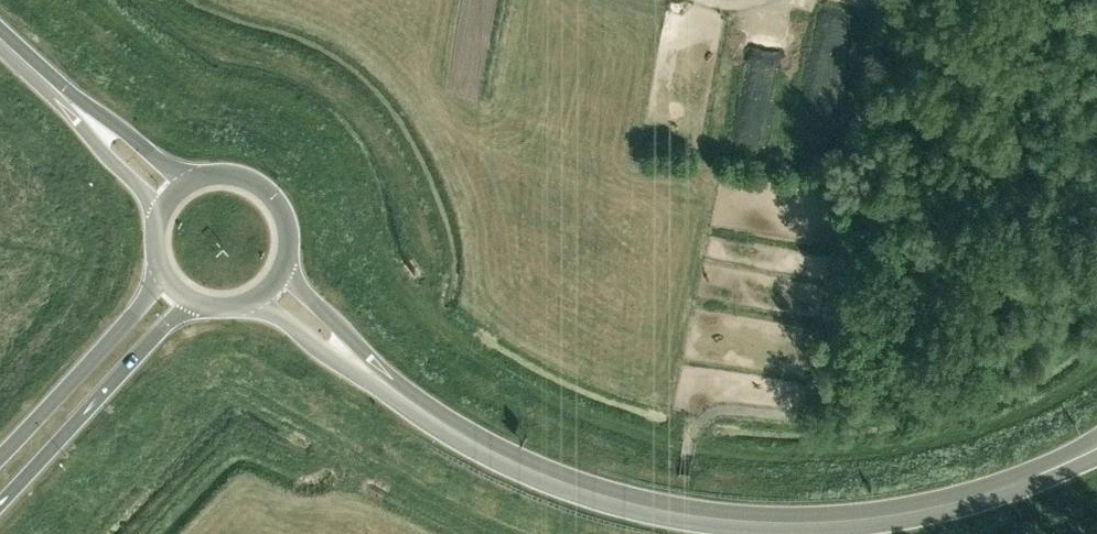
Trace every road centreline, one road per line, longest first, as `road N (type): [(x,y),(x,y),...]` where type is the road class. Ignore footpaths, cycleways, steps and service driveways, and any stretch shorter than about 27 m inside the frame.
road 1 (unclassified): [(269,288),(454,430),(522,466),(656,508),(780,522),(858,518),(1000,488),(1096,447)]
road 2 (trunk): [(0,503),(189,304)]
road 3 (trunk): [(161,278),(0,458)]
road 4 (primary): [(0,41),(169,199)]
road 5 (primary): [(269,288),(286,243),(265,196),(219,177),(169,199)]

